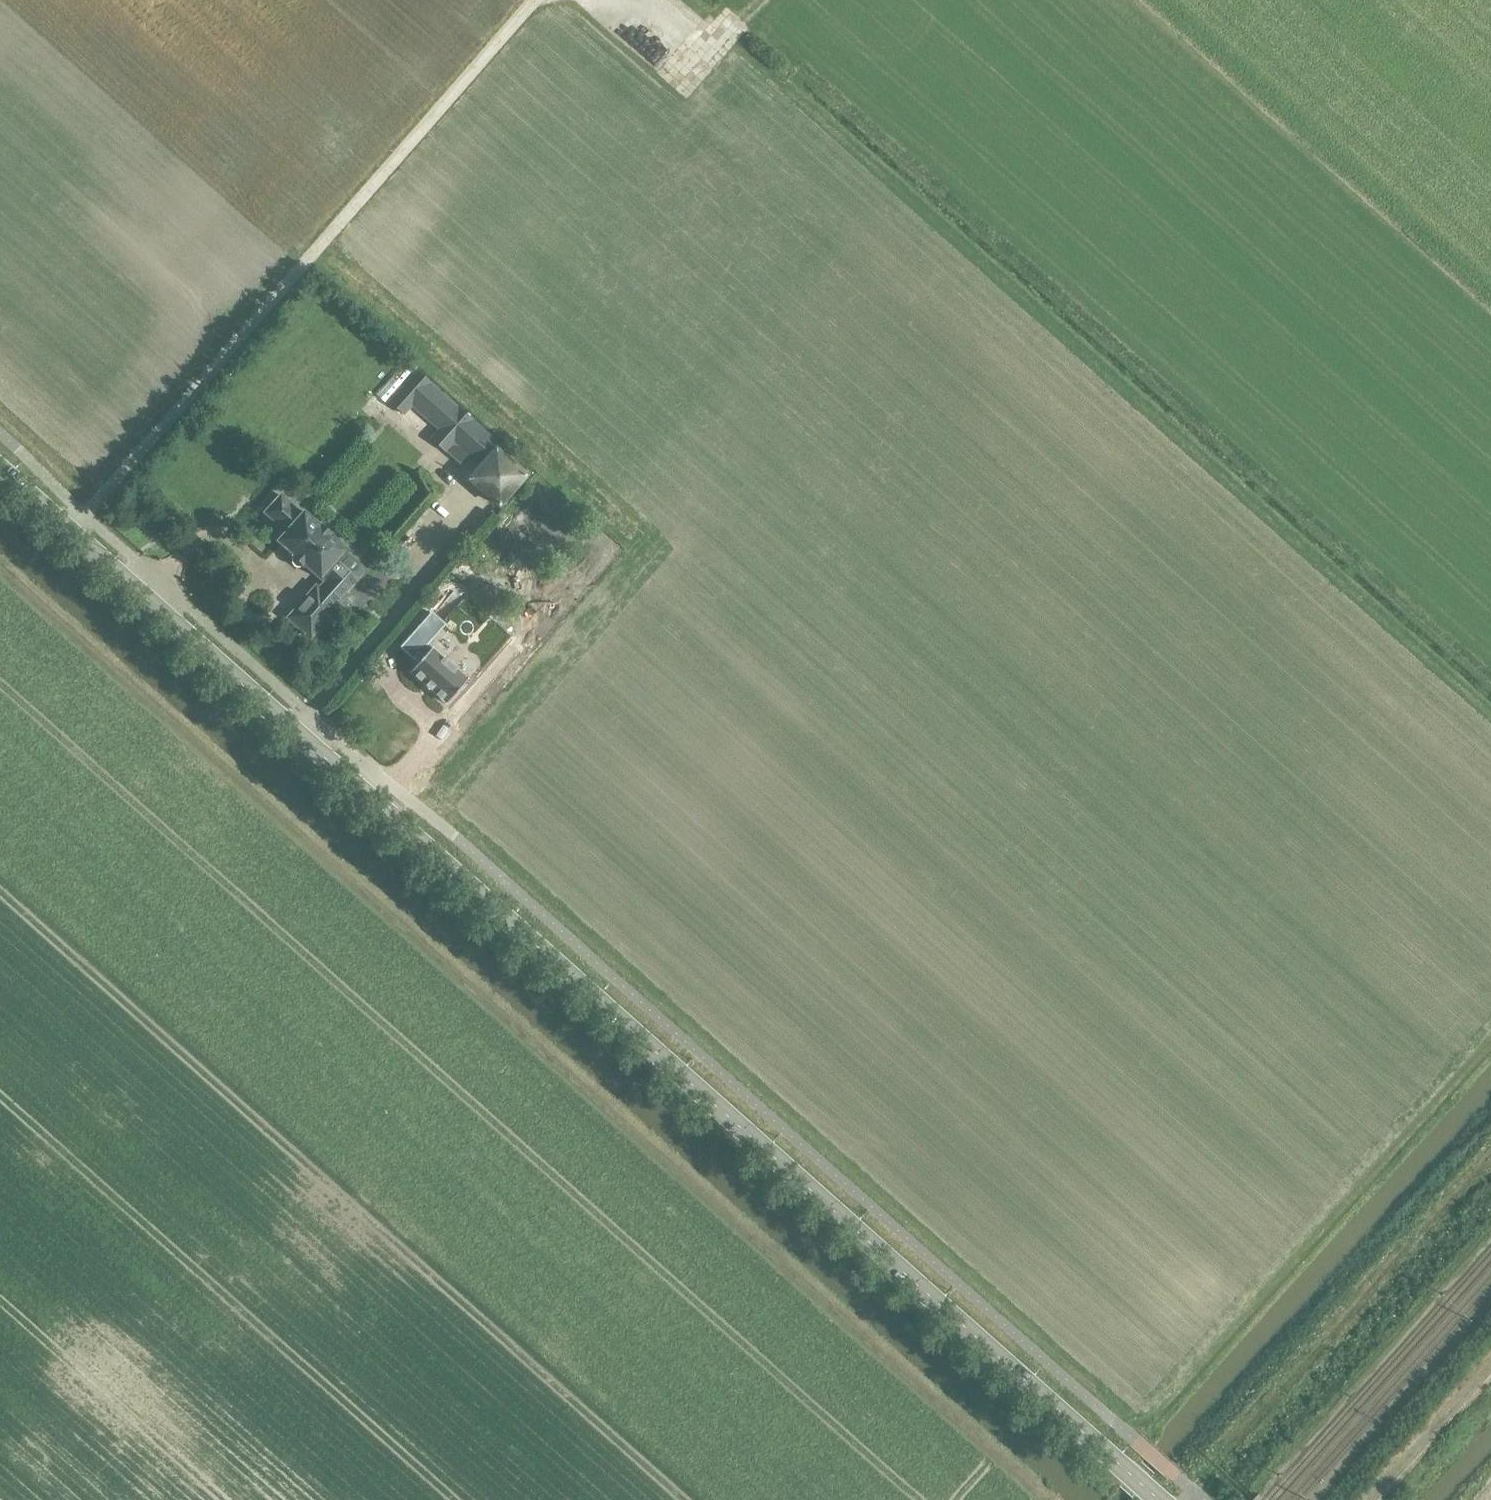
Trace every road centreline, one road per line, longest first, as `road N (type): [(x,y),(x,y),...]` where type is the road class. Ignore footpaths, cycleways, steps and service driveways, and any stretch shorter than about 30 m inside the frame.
road 1 (secondary): [(1160,1499),(0,468)]
road 2 (track): [(537,0),(66,527)]
road 3 (track): [(1185,1499),(1490,1157)]
road 4 (track): [(762,0),(717,40),(617,0)]

